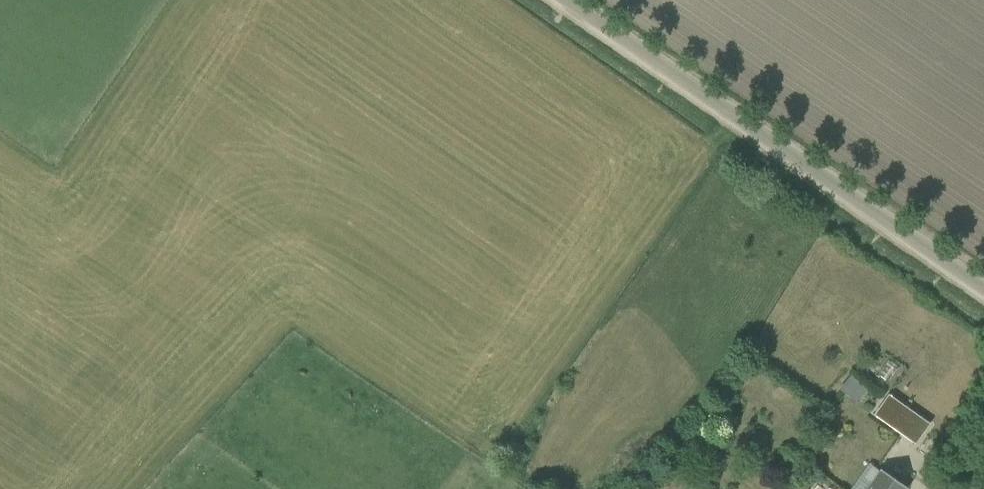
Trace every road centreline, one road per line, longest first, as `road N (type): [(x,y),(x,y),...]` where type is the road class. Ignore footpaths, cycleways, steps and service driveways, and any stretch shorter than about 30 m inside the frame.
road 1 (unclassified): [(983,303),(562,0)]

